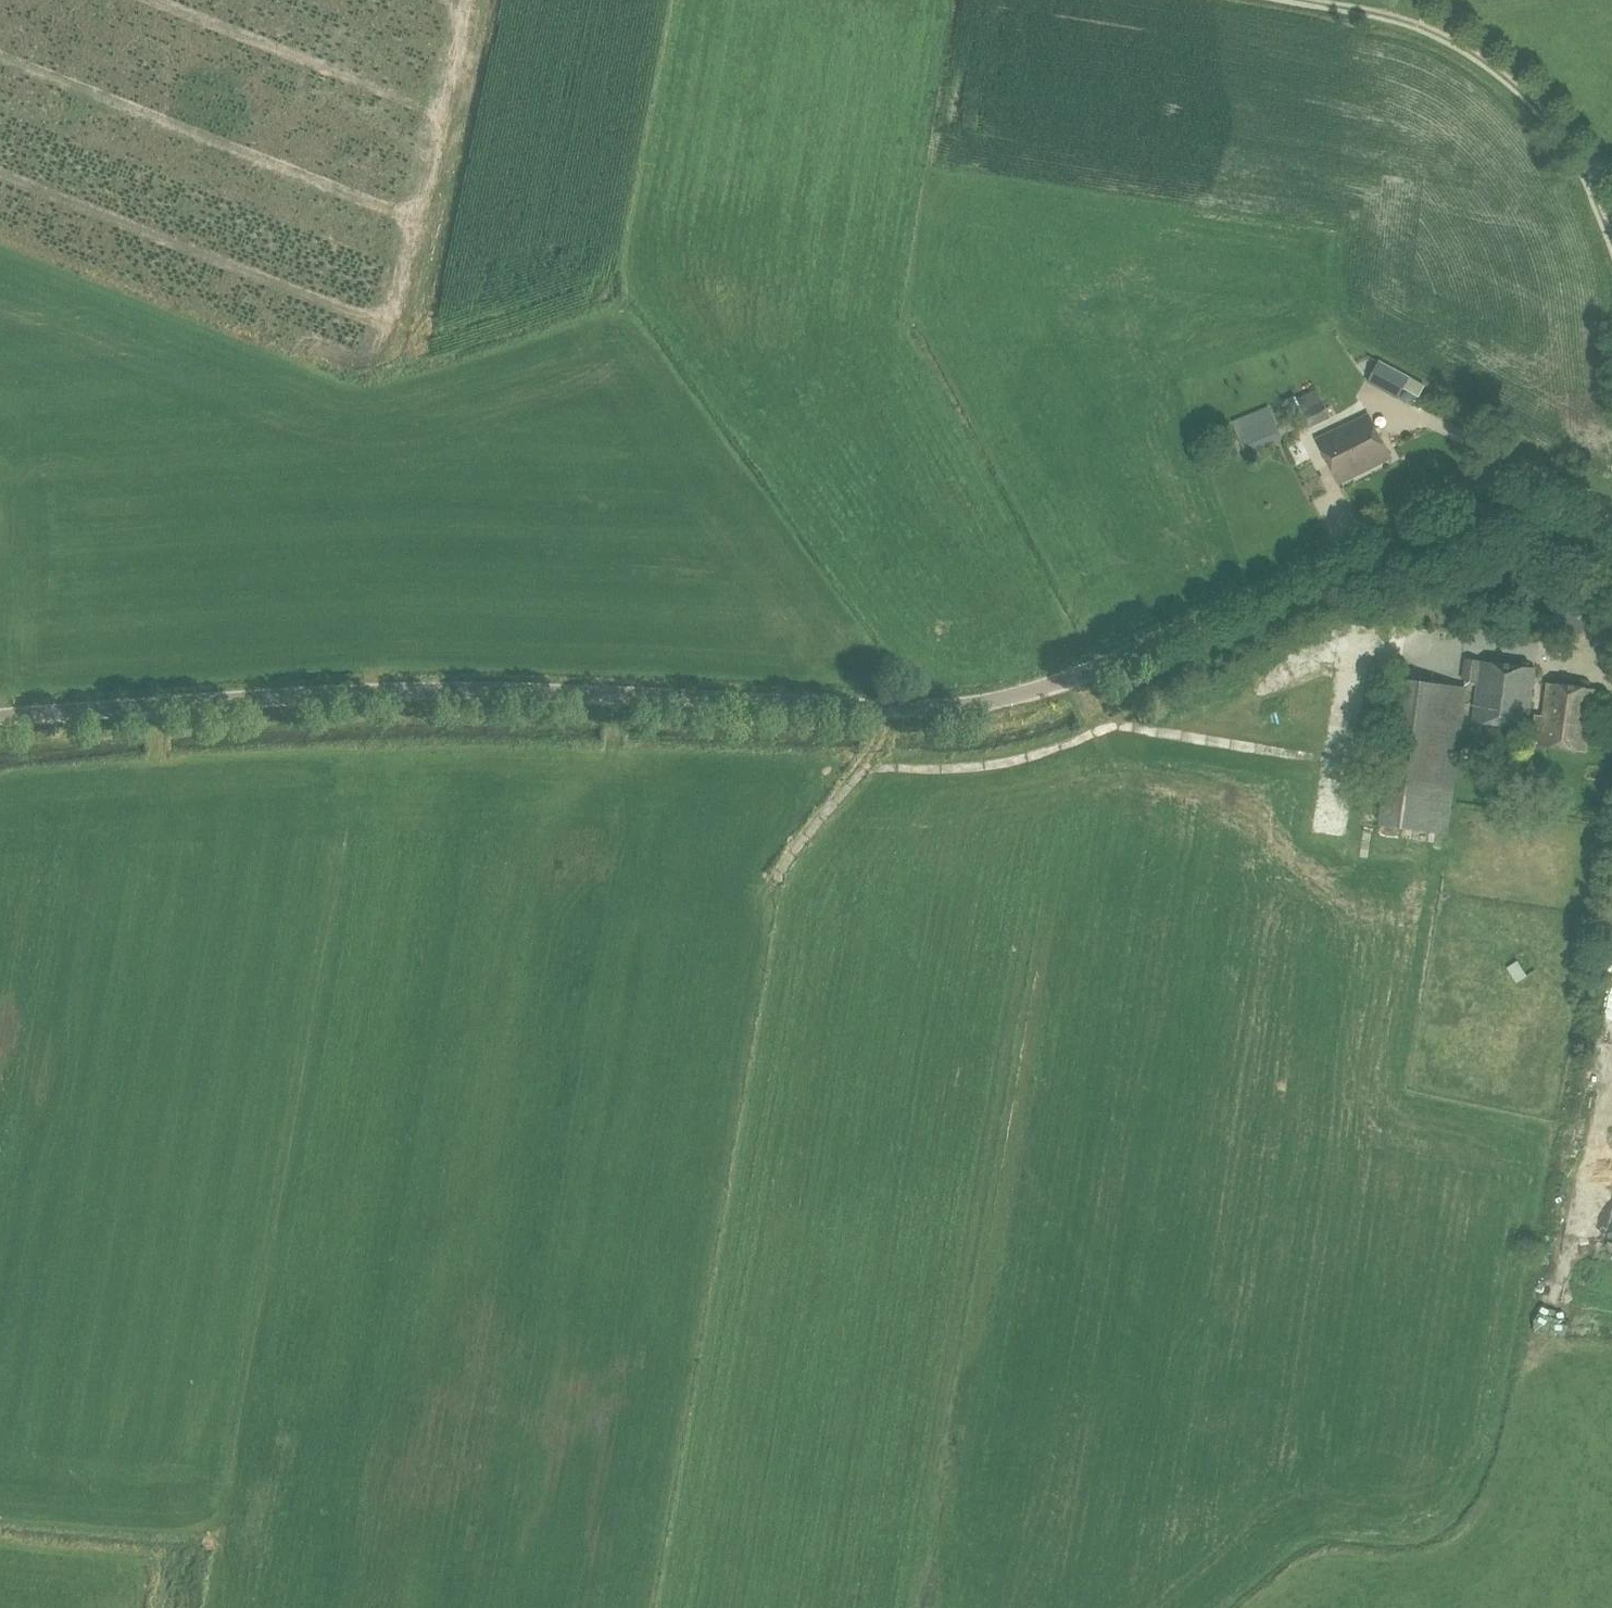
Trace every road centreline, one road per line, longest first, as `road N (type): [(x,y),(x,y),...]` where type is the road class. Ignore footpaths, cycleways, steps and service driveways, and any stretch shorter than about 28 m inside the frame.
road 1 (unclassified): [(0,718),(351,690),(976,704),(1045,688),(1154,642),(1463,488),(1543,478),(1611,516)]
road 2 (track): [(644,1607),(762,917),(789,853),(864,770)]
road 3 (track): [(1611,234),(1557,127),(1487,60),(1427,26),(1305,0)]
road 4 (track): [(864,770),(1005,764),(1100,730)]
road 5 (track): [(1245,748),(1121,724),(1100,730)]

